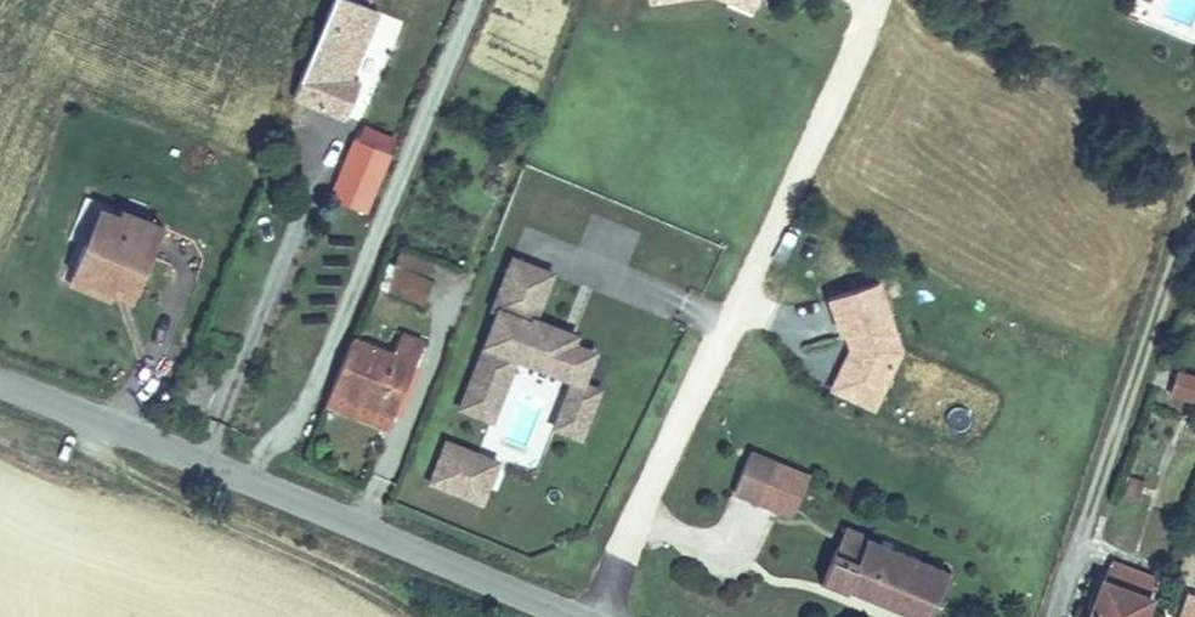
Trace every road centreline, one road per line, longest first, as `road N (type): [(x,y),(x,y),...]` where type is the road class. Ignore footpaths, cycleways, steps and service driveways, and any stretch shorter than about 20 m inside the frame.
road 1 (residential): [(0,382),(571,616)]
road 2 (track): [(94,417),(93,437),(115,463),(381,588),(425,616)]

